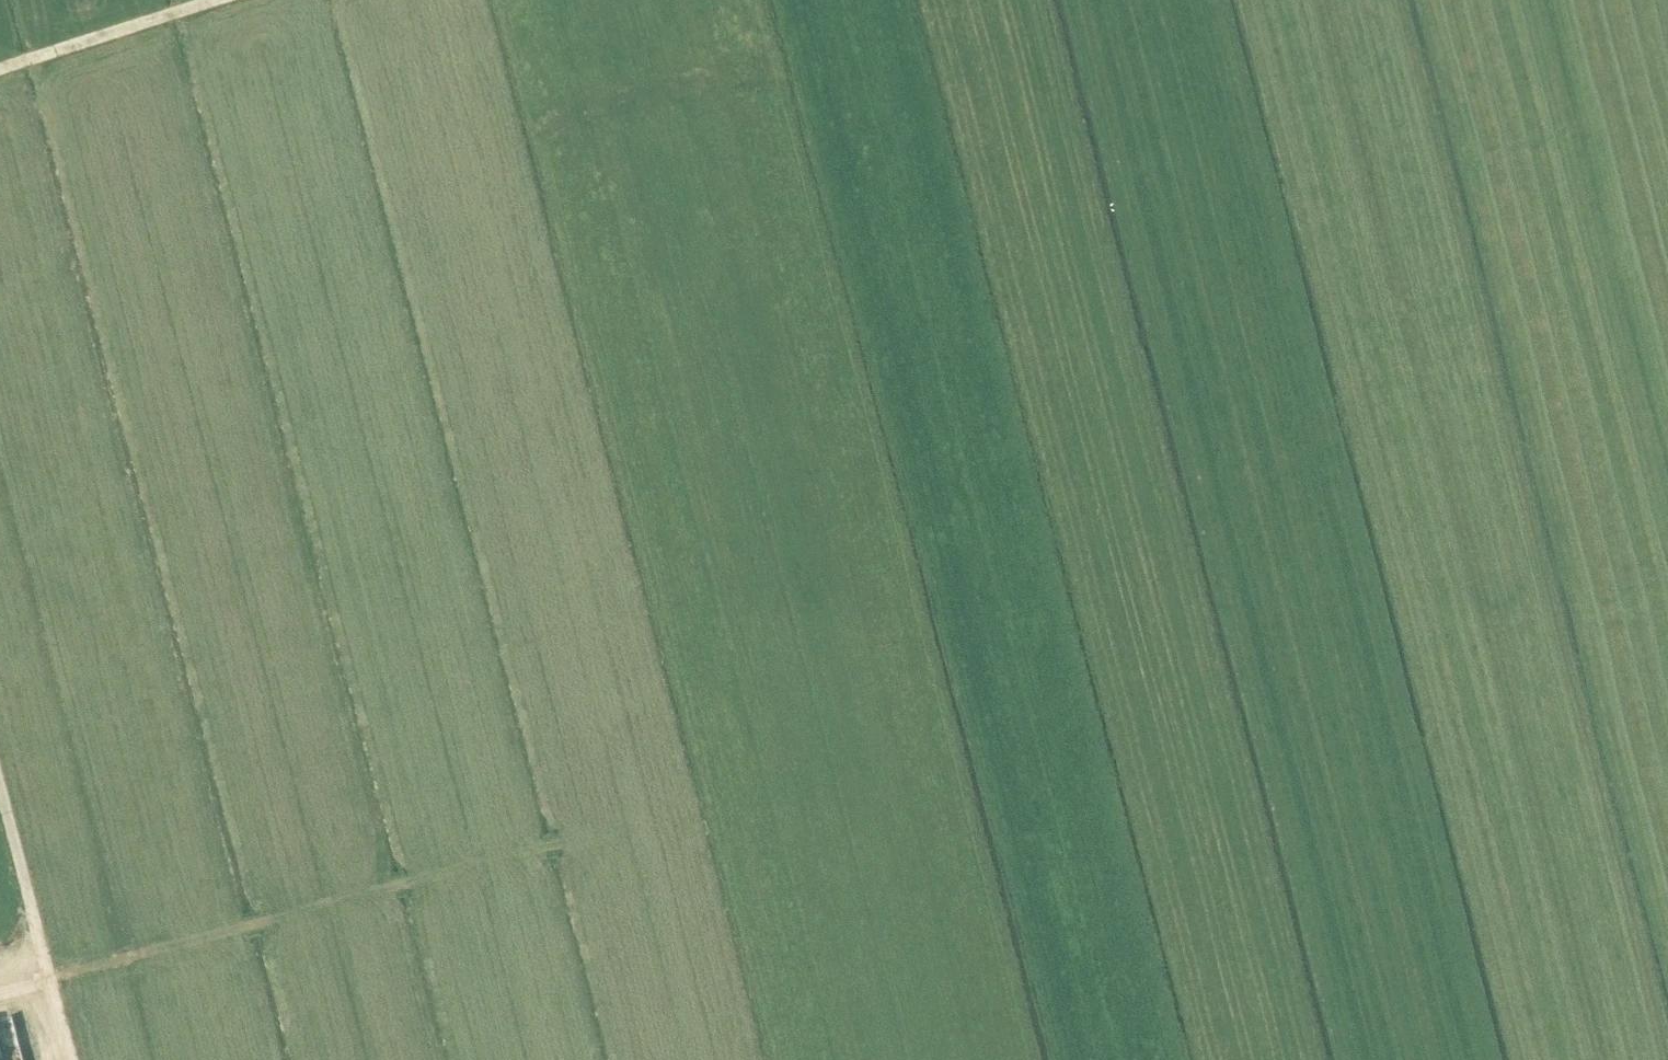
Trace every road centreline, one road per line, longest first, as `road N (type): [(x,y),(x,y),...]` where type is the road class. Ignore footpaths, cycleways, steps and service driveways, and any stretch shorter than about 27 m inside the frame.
road 1 (track): [(0,76),(252,0)]
road 2 (track): [(39,942),(0,793)]

